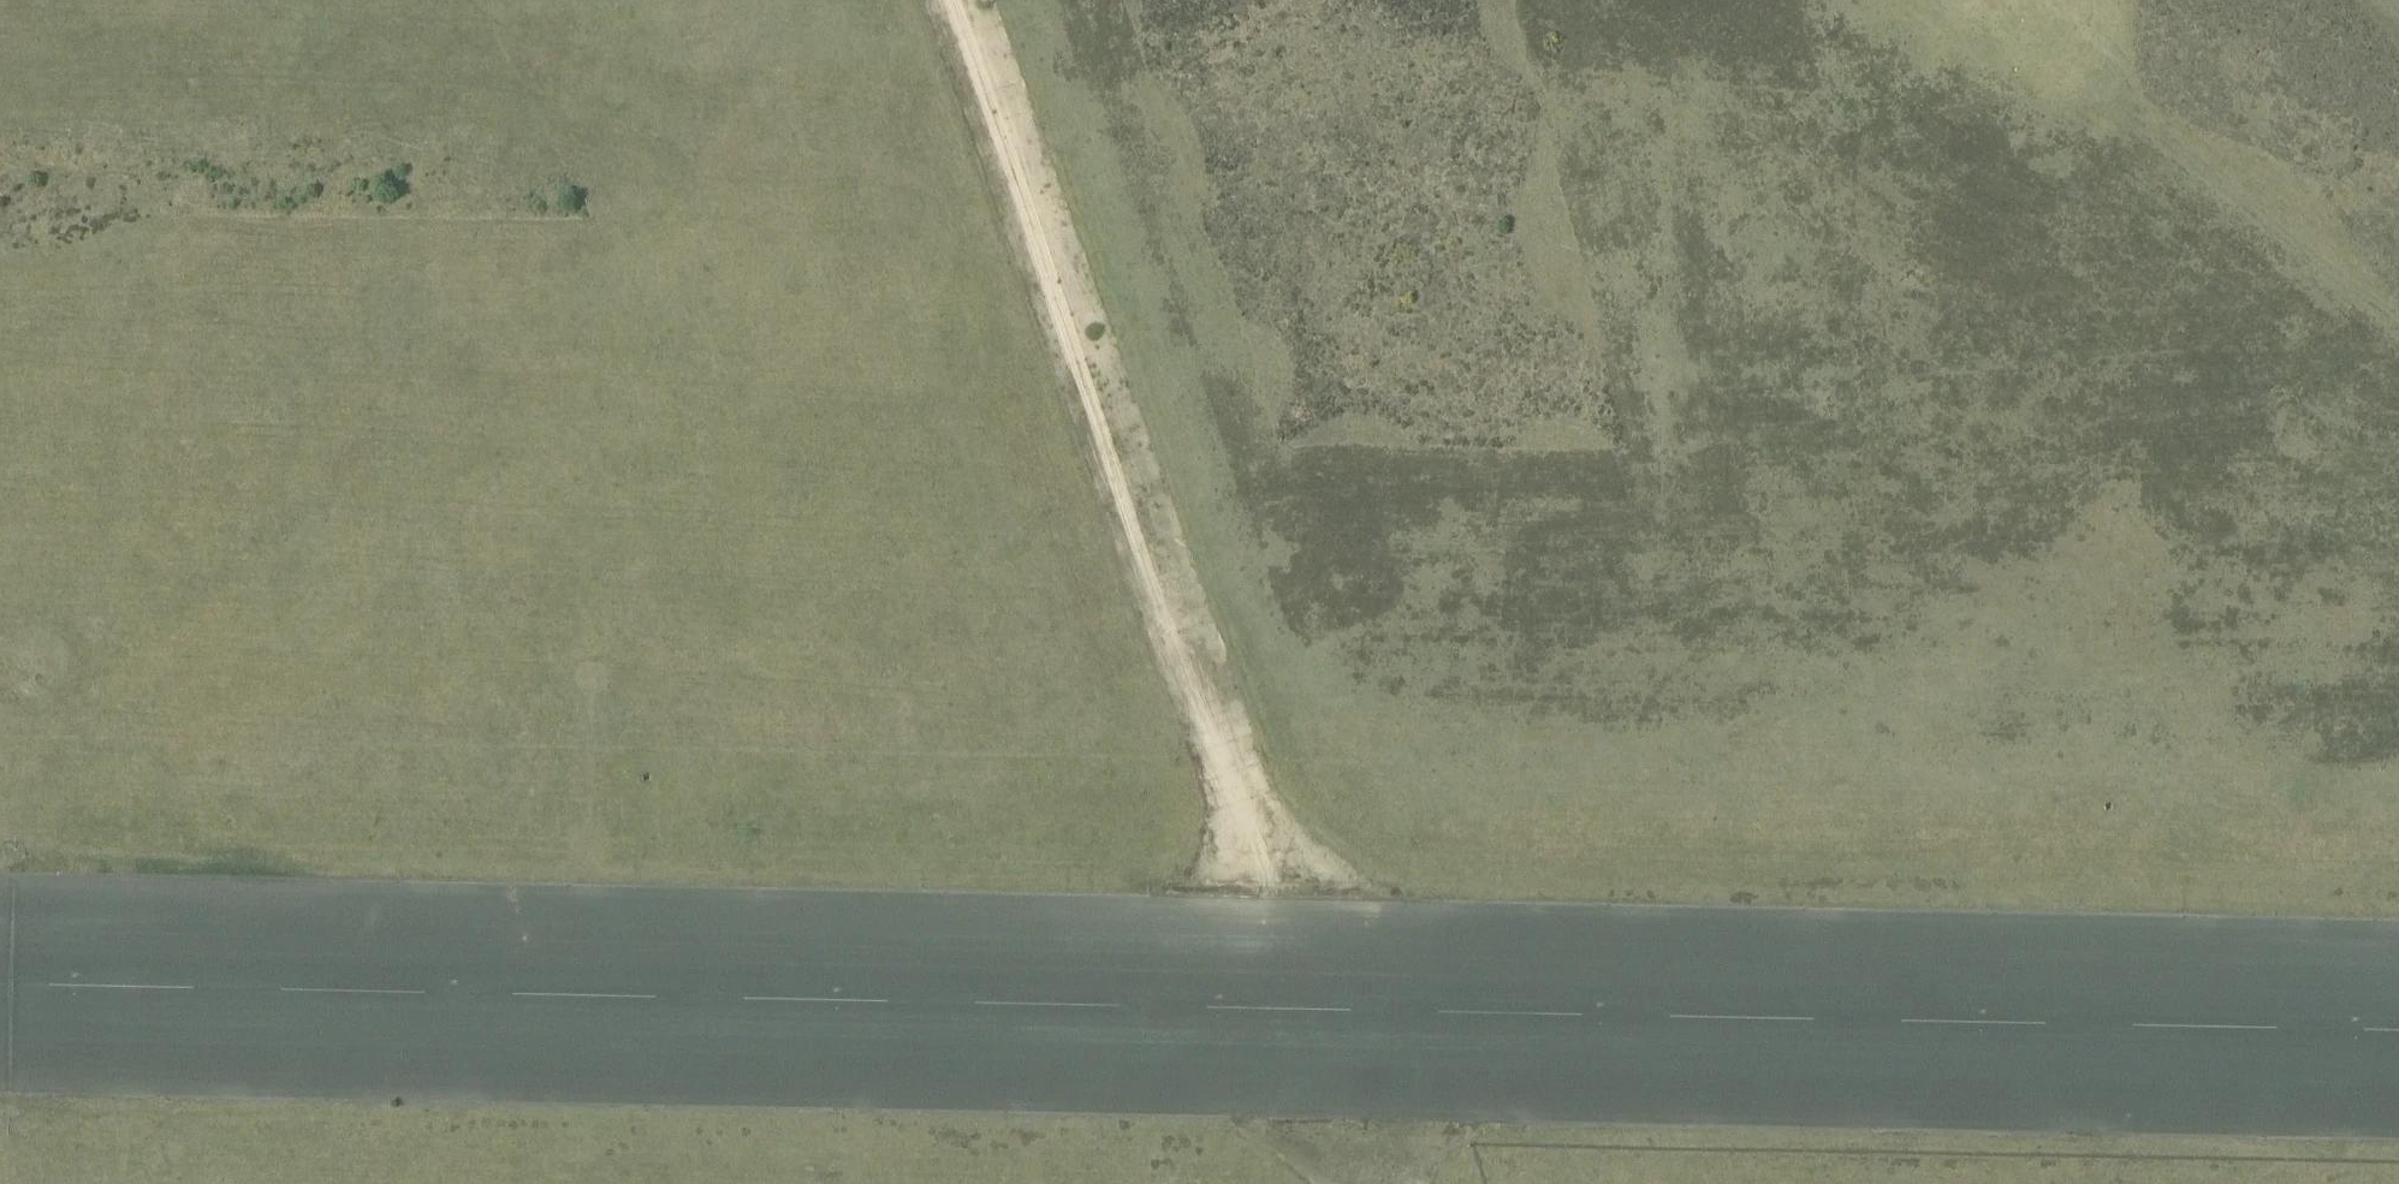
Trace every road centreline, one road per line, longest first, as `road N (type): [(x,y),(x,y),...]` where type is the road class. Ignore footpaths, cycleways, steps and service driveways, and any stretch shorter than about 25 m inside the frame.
road 1 (track): [(955,0),(1261,883)]

